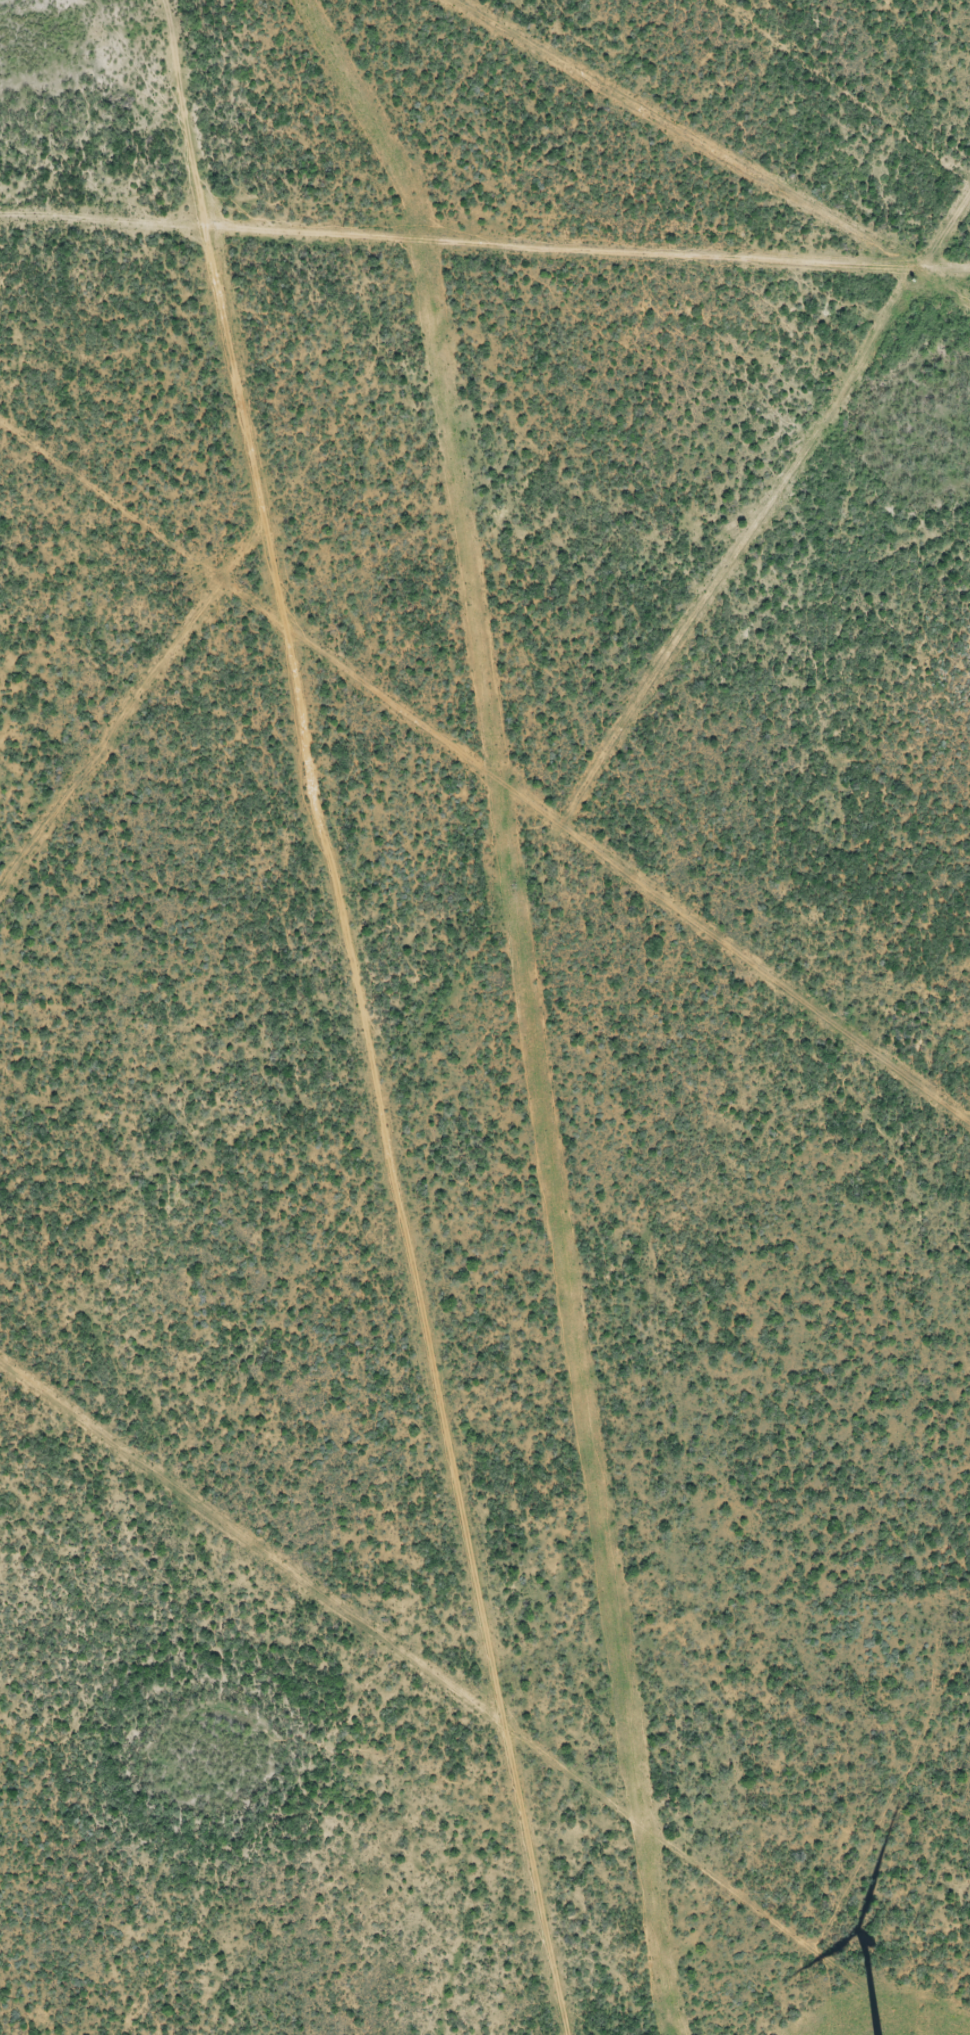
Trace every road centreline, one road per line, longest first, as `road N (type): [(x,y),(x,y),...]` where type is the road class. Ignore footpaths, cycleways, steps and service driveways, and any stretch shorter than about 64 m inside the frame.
road 1 (residential): [(561,2034),(171,36),(138,0)]

